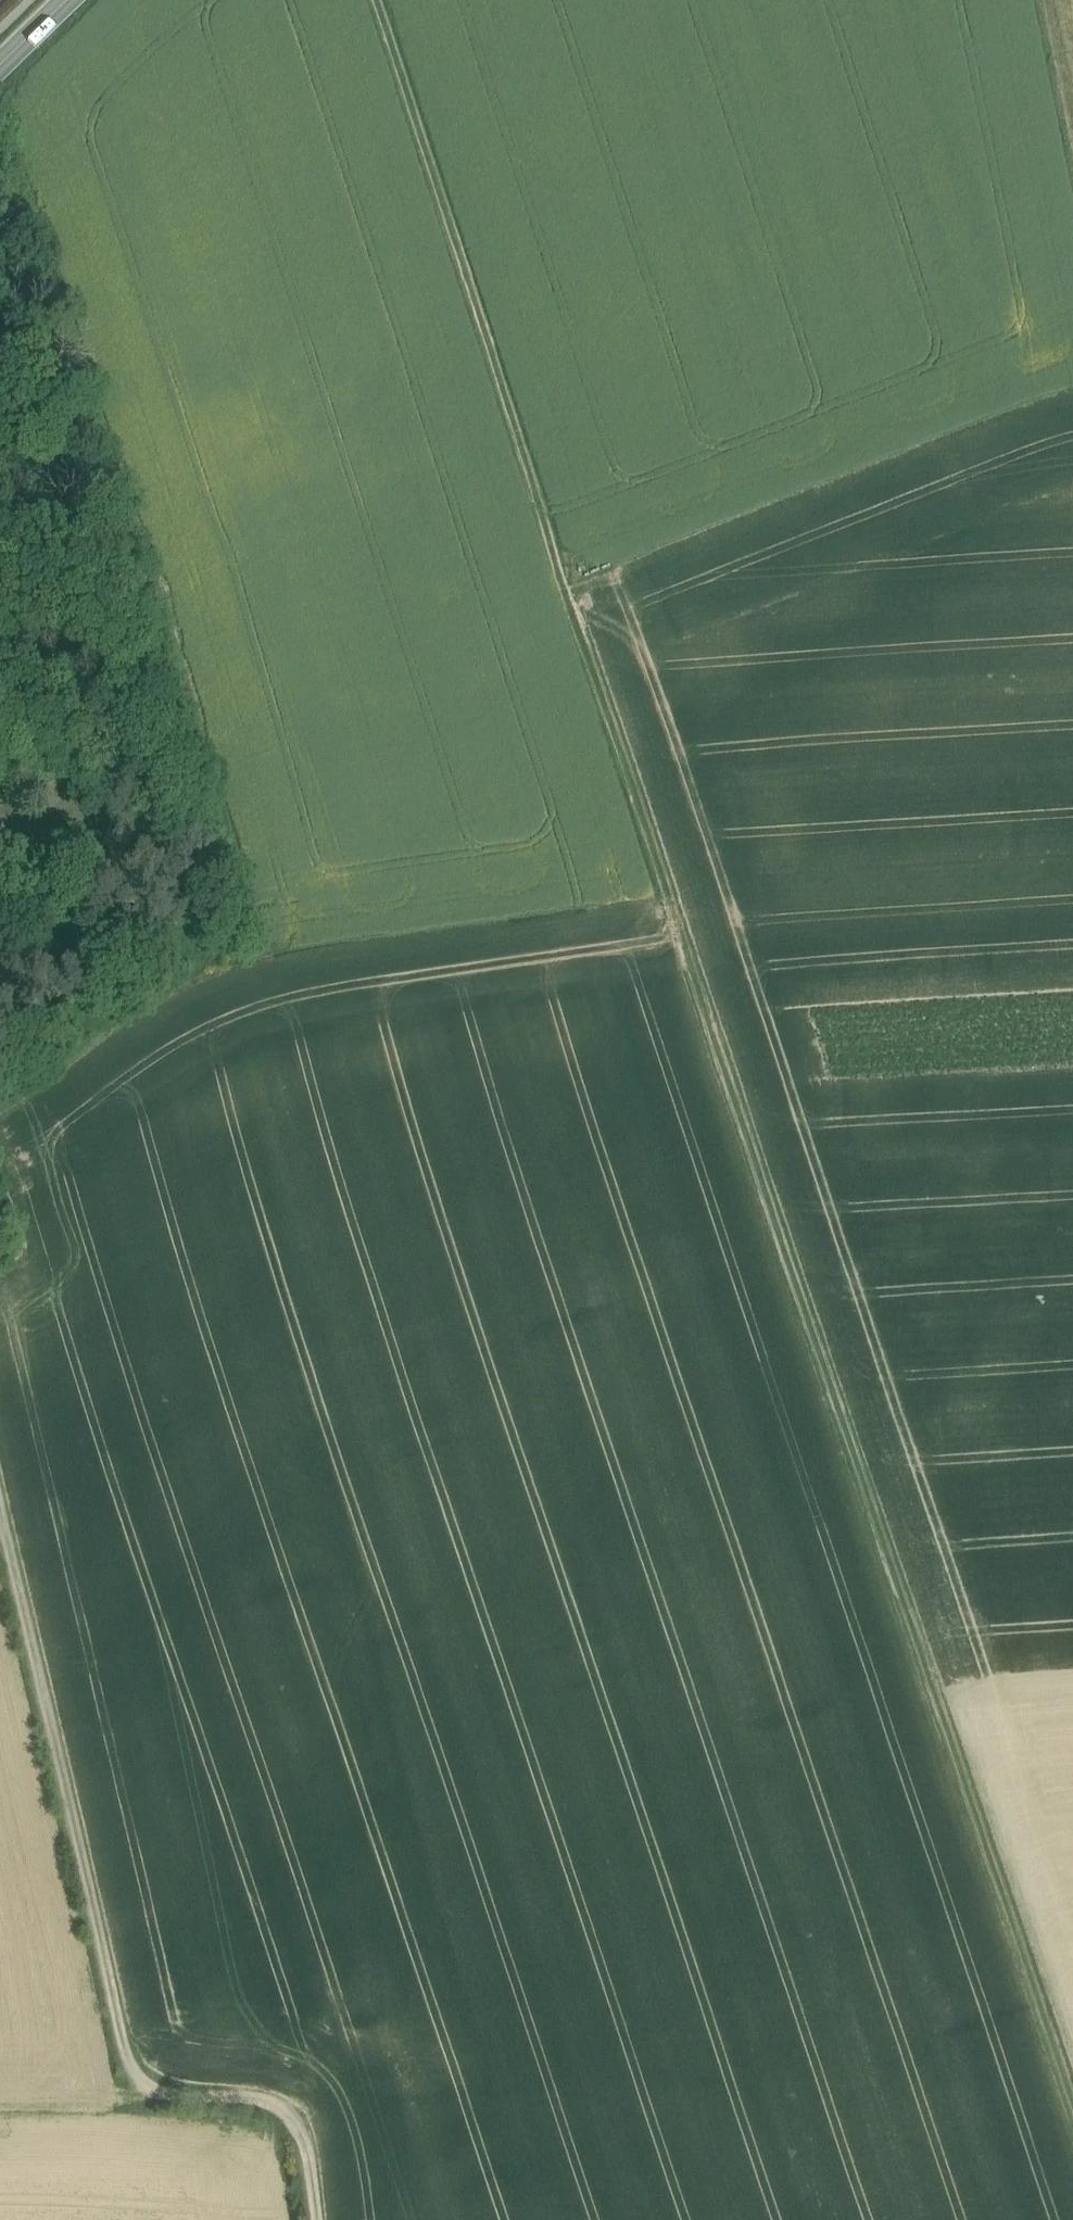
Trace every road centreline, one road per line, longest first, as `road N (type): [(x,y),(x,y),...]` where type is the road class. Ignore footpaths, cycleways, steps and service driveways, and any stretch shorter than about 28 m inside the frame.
road 1 (track): [(1072,2098),(376,0)]
road 2 (track): [(317,2219),(305,2125),(264,2104),(157,2094),(139,2070),(0,1483)]

